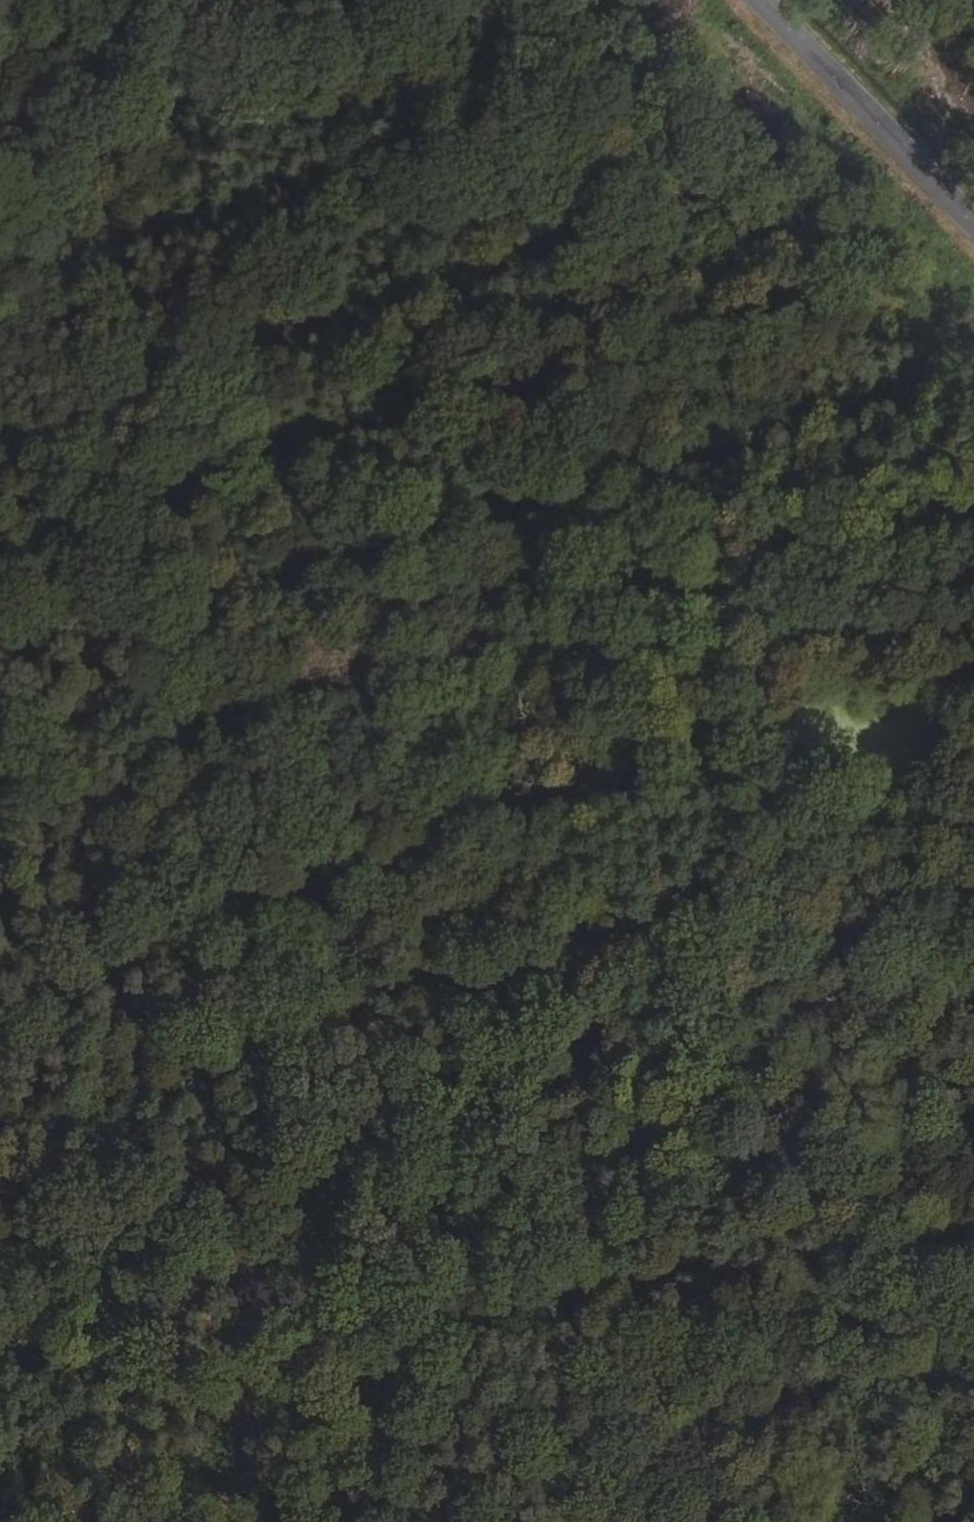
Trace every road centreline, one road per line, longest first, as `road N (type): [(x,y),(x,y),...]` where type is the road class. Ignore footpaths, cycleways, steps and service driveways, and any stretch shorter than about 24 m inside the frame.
road 1 (track): [(118,483),(376,1521)]
road 2 (tertiary): [(973,223),(764,0)]

